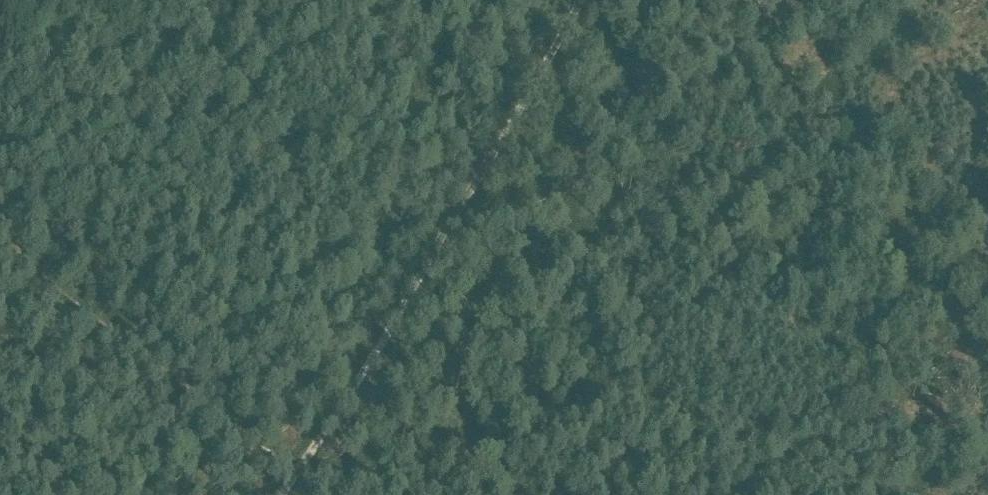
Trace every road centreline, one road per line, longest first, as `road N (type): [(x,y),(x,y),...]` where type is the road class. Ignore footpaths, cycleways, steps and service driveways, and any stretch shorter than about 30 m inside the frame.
road 1 (track): [(292,473),(584,0)]
road 2 (track): [(0,252),(217,400),(292,473)]

